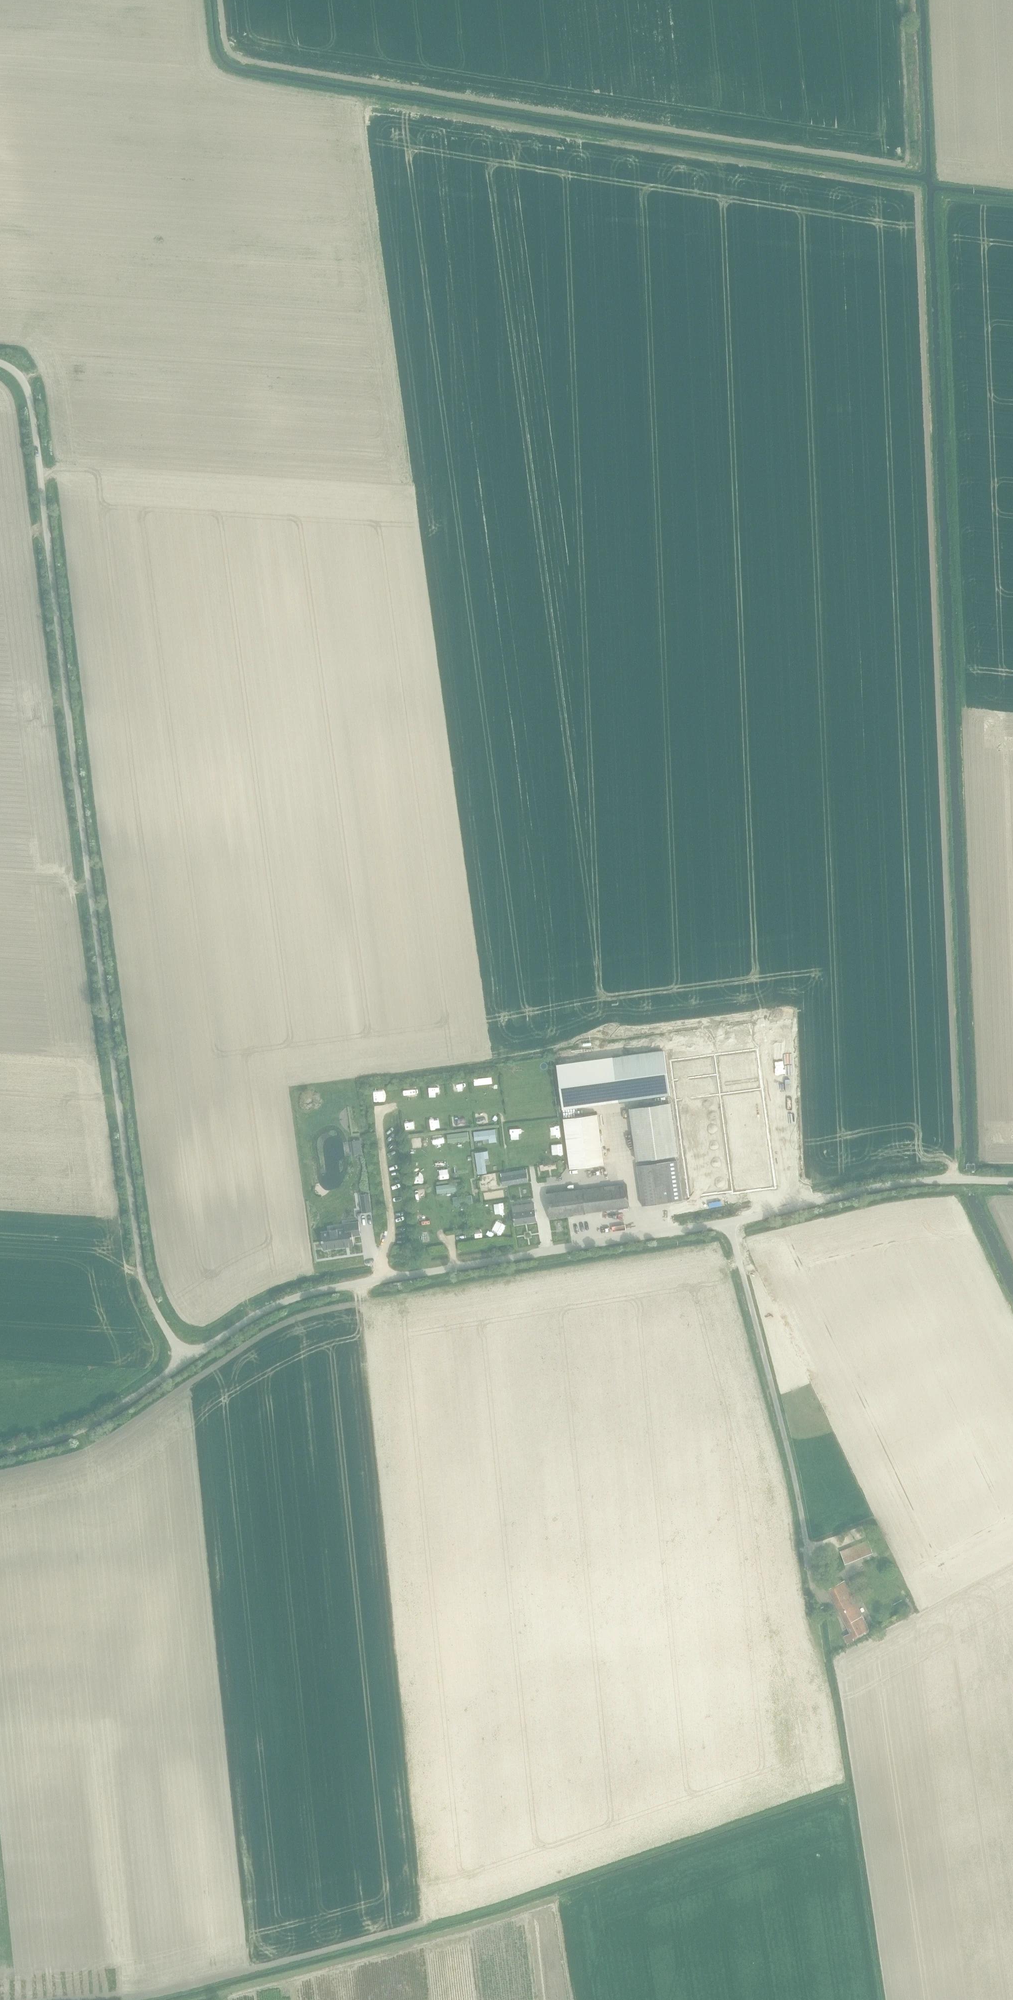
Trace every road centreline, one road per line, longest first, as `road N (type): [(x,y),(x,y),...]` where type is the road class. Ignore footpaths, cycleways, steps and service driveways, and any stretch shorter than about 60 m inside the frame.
road 1 (unclassified): [(0,369),(17,376),(30,400),(143,1283),(184,1358)]
road 2 (unclassified): [(184,1358),(295,1297),(730,1222)]
road 3 (unclassified): [(816,1577),(730,1222)]
road 4 (unclassified): [(730,1222),(916,1179),(1012,1179)]
road 5 (unclassified): [(0,1449),(80,1430),(184,1358)]

